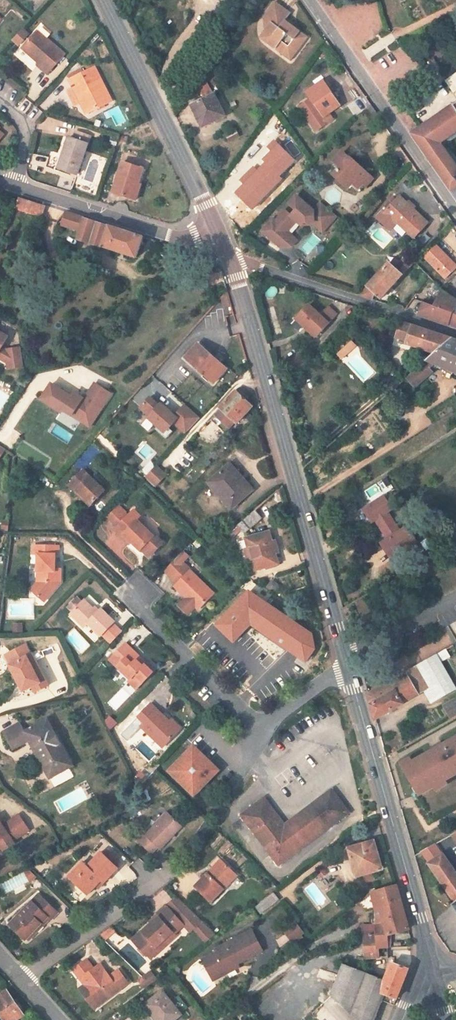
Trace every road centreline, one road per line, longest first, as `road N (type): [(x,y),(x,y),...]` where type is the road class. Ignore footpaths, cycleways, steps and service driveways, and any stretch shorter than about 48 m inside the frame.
road 1 (secondary): [(349,645),(238,260)]
road 2 (residential): [(124,586),(260,743),(329,681),(356,668)]
road 3 (secondary): [(439,970),(356,668)]
road 4 (secondary): [(238,260),(106,0)]
road 5 (tertiary): [(455,211),(312,0)]
road 6 (unclassified): [(238,260),(15,186)]
road 7 (residential): [(455,333),(238,260)]
road 8 (residential): [(20,981),(163,881)]

